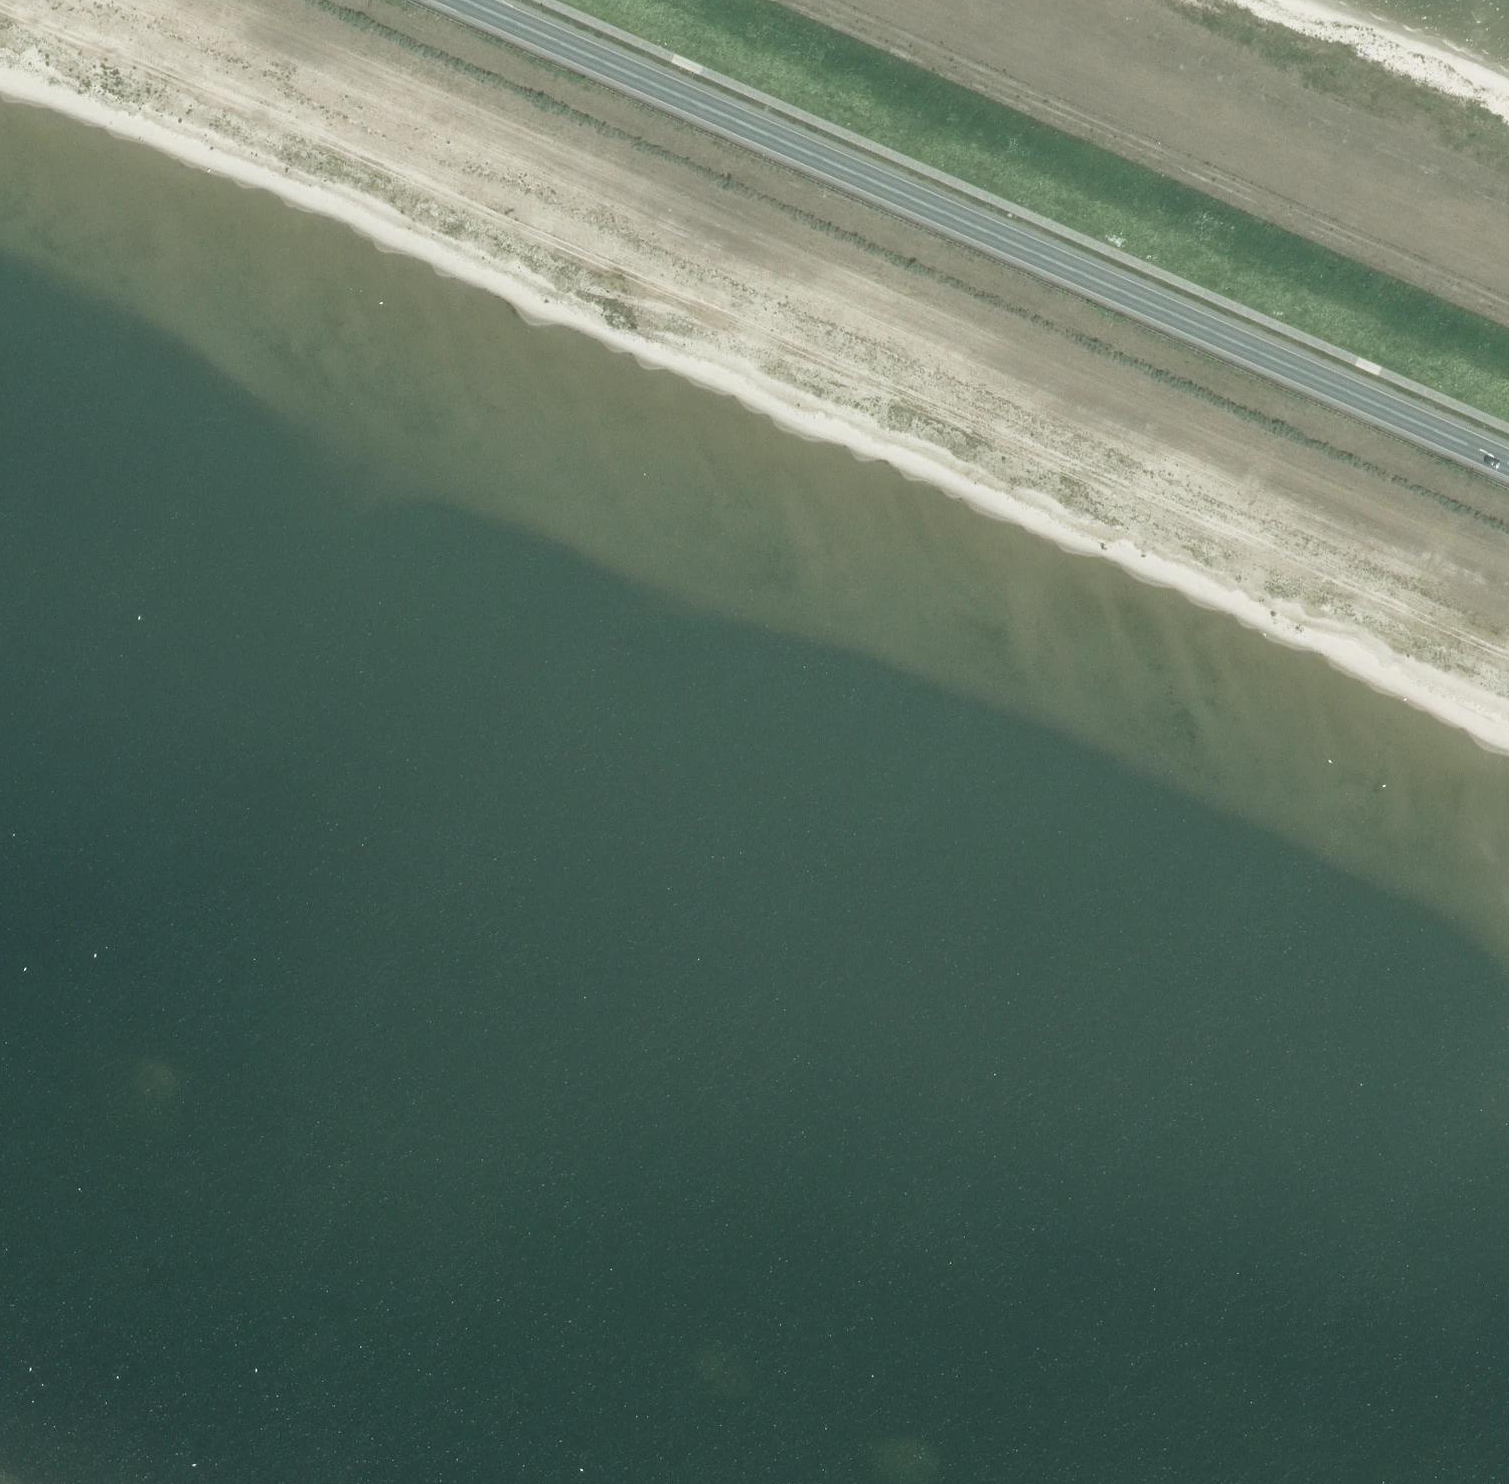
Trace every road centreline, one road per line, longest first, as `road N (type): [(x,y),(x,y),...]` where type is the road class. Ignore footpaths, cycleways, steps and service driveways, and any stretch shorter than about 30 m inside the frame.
road 1 (trunk): [(1508,462),(457,0)]

